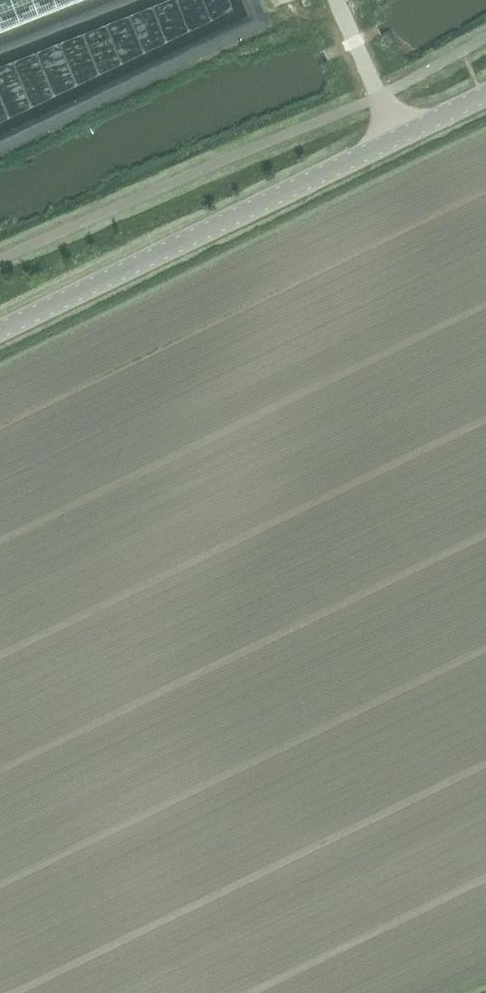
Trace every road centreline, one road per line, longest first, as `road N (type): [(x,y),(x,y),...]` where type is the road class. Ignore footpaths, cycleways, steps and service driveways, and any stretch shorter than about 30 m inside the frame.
road 1 (unclassified): [(0,330),(485,93)]

